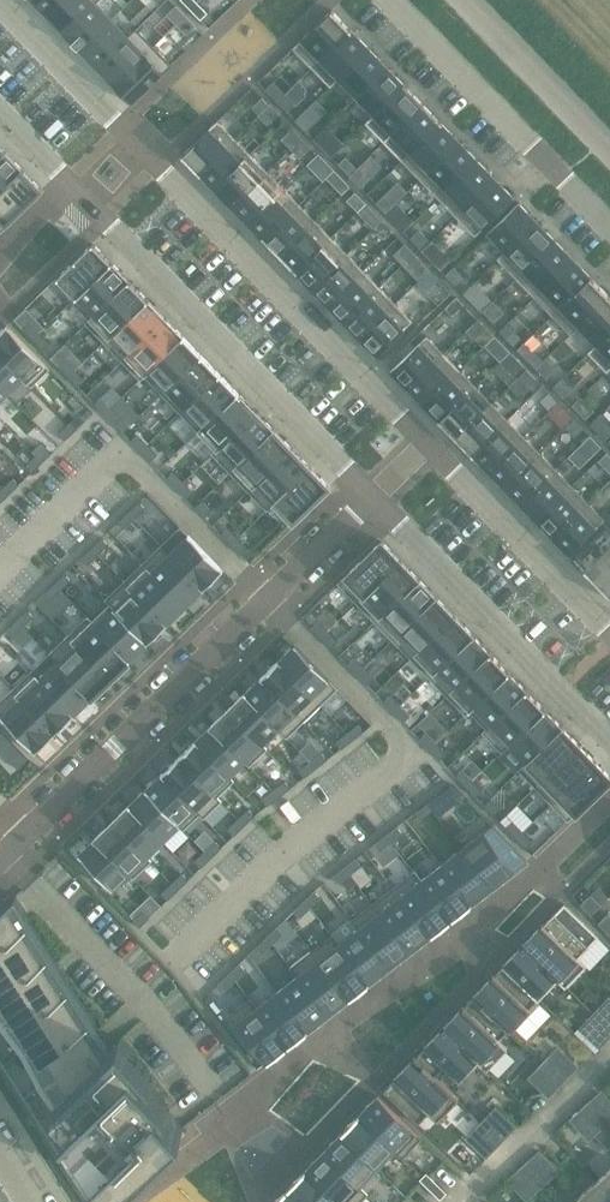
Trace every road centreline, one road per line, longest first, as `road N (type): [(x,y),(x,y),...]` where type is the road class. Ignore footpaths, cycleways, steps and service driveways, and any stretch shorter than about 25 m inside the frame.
road 1 (residential): [(0,110),(372,496)]
road 2 (residential): [(0,864),(372,496)]
road 3 (residential): [(427,443),(154,168)]
road 4 (residential): [(372,496),(609,745)]
road 5 (residential): [(609,219),(391,0)]
road 6 (residential): [(609,636),(427,443)]
road 7 (residential): [(154,168),(328,0)]
road 8 (residential): [(253,0),(118,132)]
road 9 (residential): [(118,132),(0,8)]

